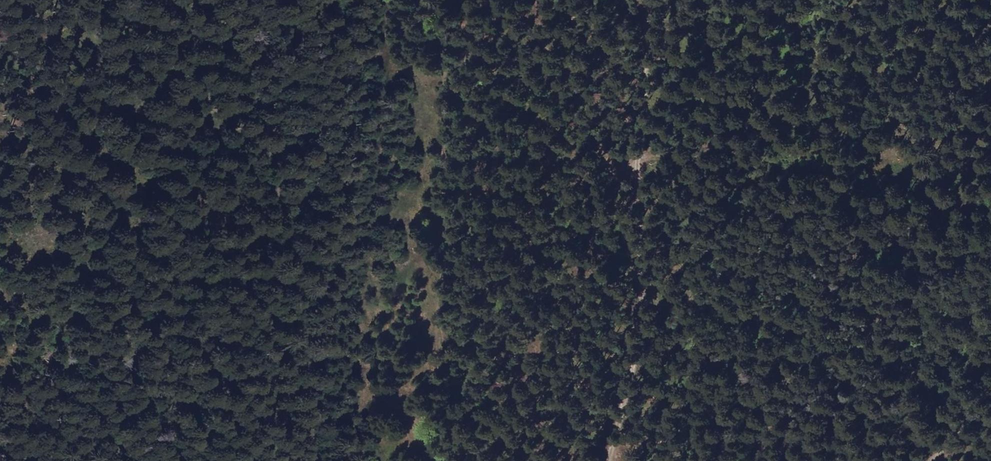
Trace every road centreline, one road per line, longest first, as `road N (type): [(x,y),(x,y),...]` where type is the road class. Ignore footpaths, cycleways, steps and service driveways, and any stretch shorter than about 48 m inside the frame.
road 1 (track): [(651,0),(638,129),(638,357),(610,460)]
road 2 (track): [(307,460),(278,0)]

